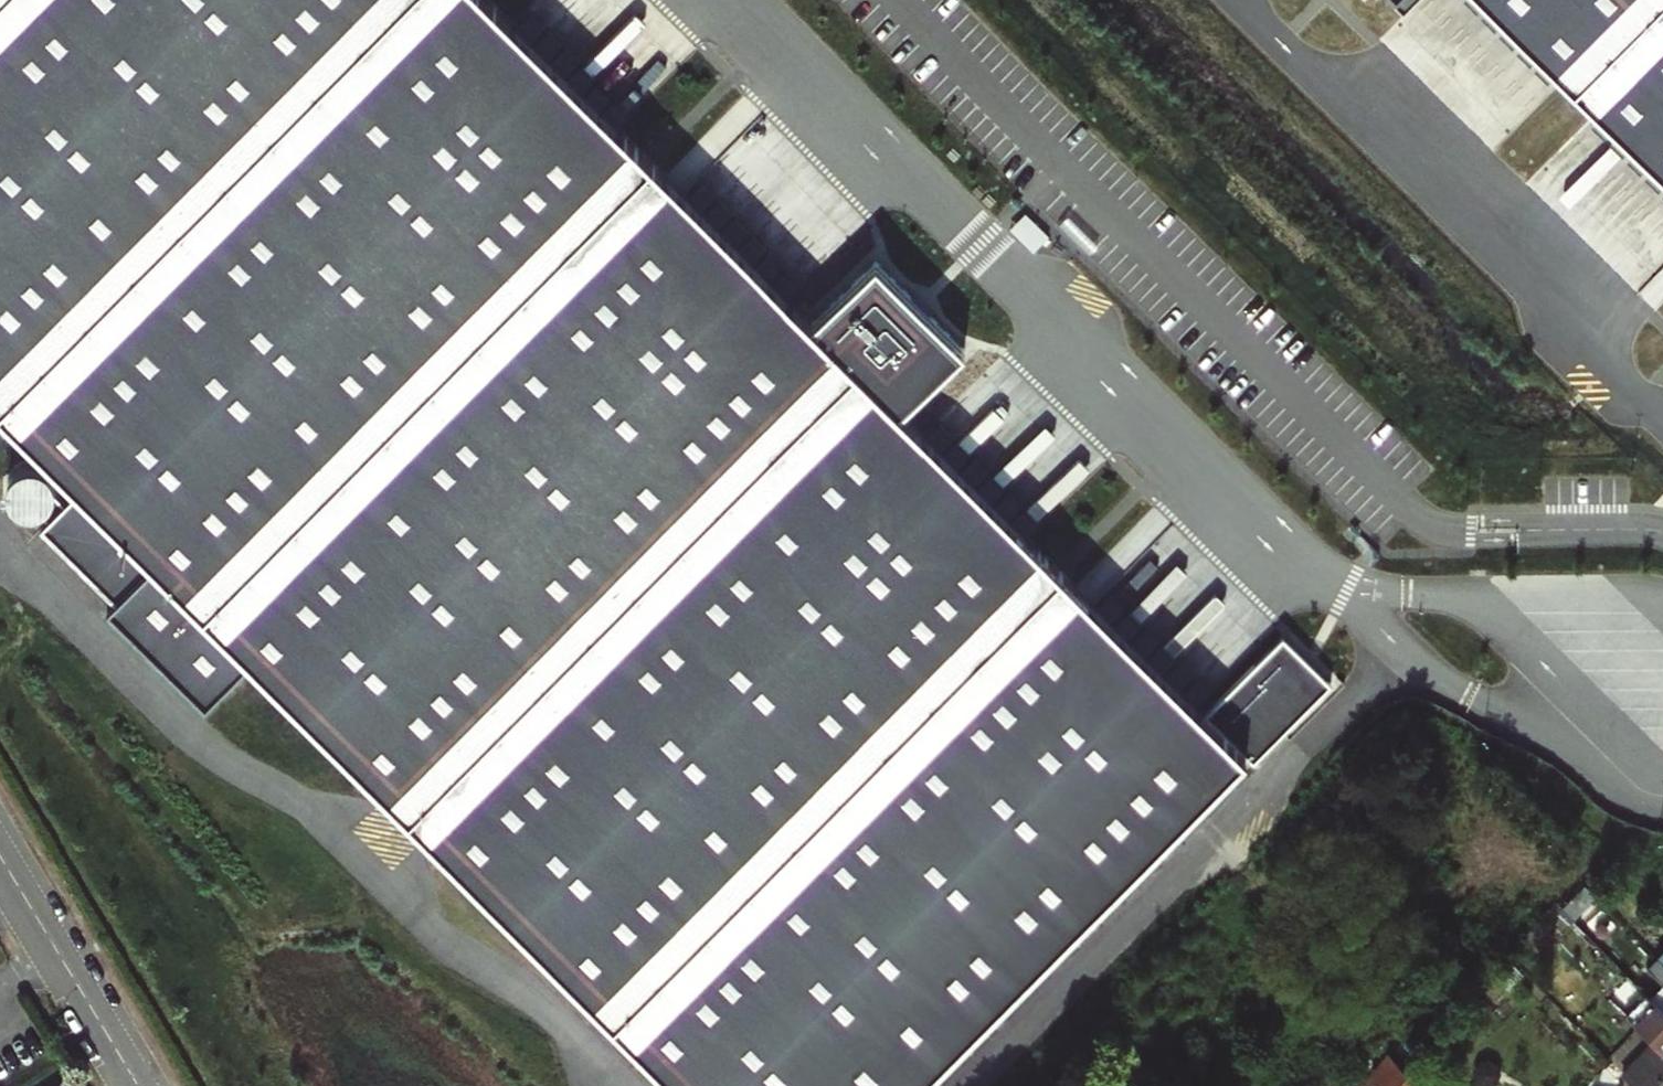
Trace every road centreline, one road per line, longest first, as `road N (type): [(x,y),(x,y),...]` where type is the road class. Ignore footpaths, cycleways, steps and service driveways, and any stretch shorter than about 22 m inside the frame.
road 1 (residential): [(0,858),(137,1085)]

